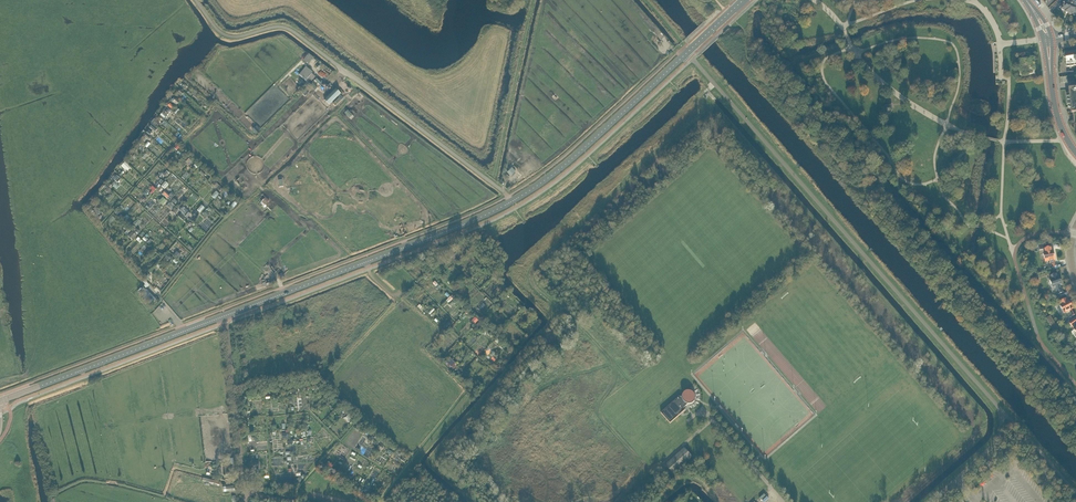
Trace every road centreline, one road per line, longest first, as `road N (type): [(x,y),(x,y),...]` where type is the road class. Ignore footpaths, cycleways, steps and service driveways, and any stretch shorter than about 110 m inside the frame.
road 1 (tertiary): [(0,401),(479,218)]
road 2 (tertiary): [(549,178),(744,0)]
road 3 (track): [(493,183),(534,0)]

